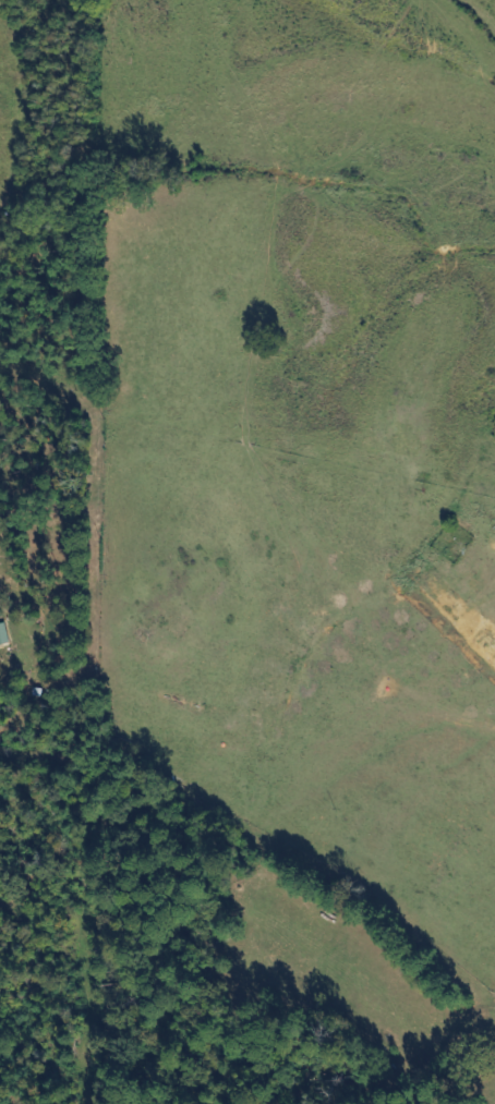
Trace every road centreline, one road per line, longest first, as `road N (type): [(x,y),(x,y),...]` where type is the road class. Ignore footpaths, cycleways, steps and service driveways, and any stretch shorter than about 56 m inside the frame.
road 1 (residential): [(494,1023),(267,878),(0,785)]

